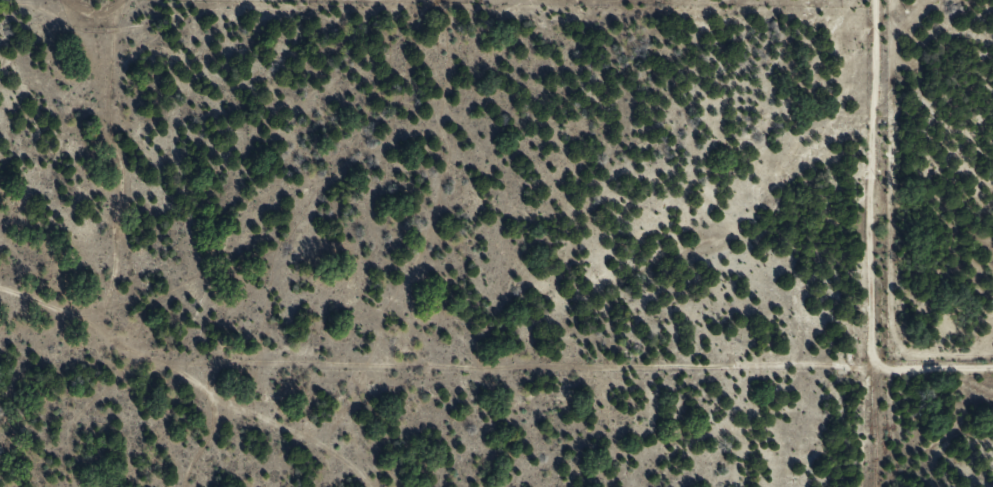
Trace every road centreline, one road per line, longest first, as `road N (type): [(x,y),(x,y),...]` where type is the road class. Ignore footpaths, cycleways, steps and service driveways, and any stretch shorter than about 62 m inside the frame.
road 1 (residential): [(388,486),(171,362),(32,307),(0,305)]

